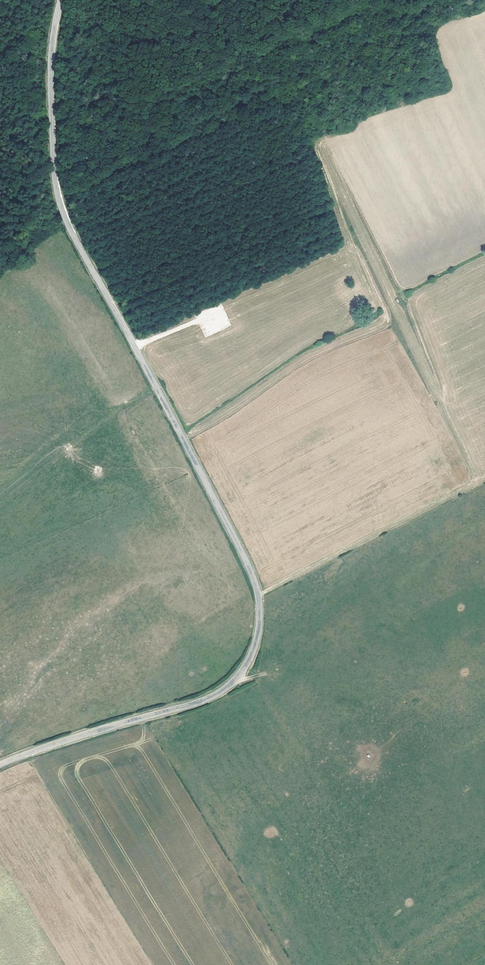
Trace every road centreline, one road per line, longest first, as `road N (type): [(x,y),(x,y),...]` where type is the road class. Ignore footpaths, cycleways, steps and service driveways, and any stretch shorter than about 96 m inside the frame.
road 1 (unclassified): [(63,0),(52,105),(62,210),(240,548),(261,615),(251,657),(229,686),(0,764)]

